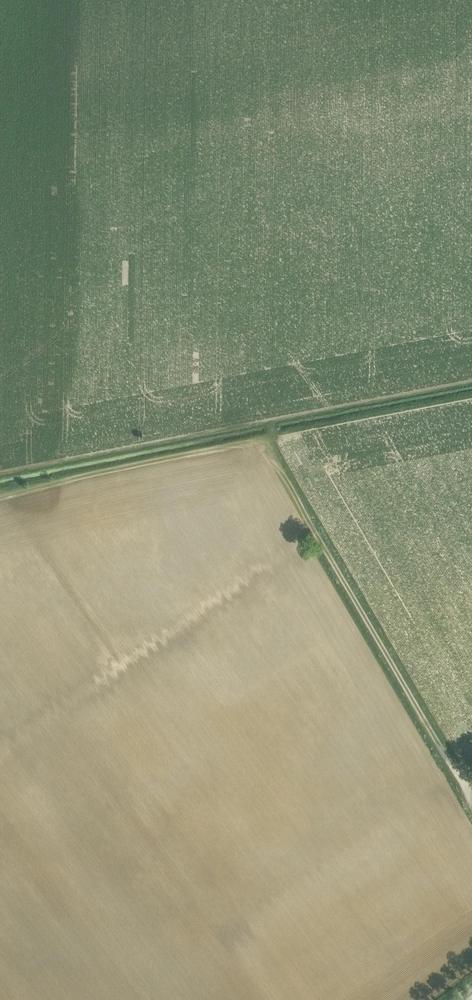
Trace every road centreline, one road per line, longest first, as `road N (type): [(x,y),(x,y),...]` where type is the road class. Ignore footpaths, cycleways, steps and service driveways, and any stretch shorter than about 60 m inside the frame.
road 1 (track): [(0,496),(261,440),(467,782)]
road 2 (track): [(0,749),(315,530)]

